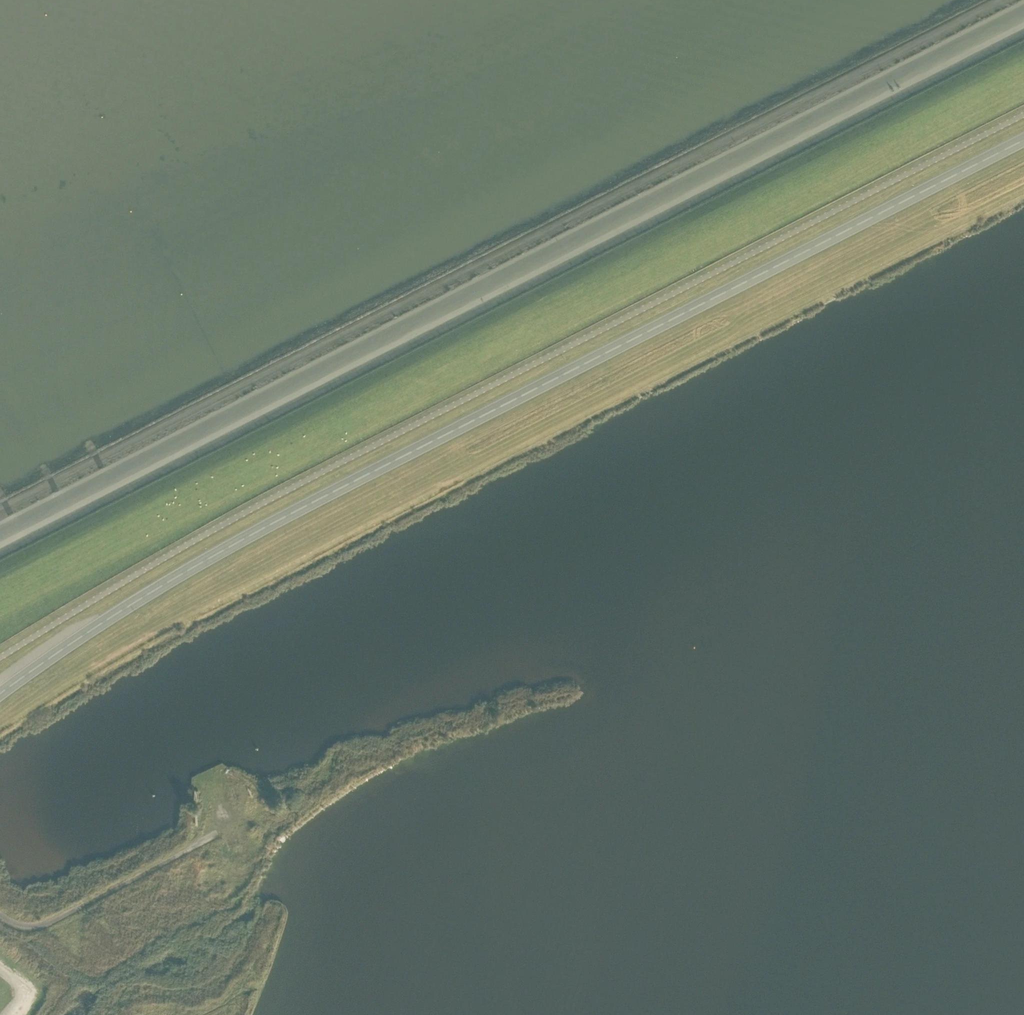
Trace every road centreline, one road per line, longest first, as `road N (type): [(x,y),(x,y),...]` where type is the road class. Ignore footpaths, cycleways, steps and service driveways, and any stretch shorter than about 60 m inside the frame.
road 1 (unclassified): [(0,657),(241,513),(1023,114)]
road 2 (trunk): [(1023,139),(286,517),(83,634)]

